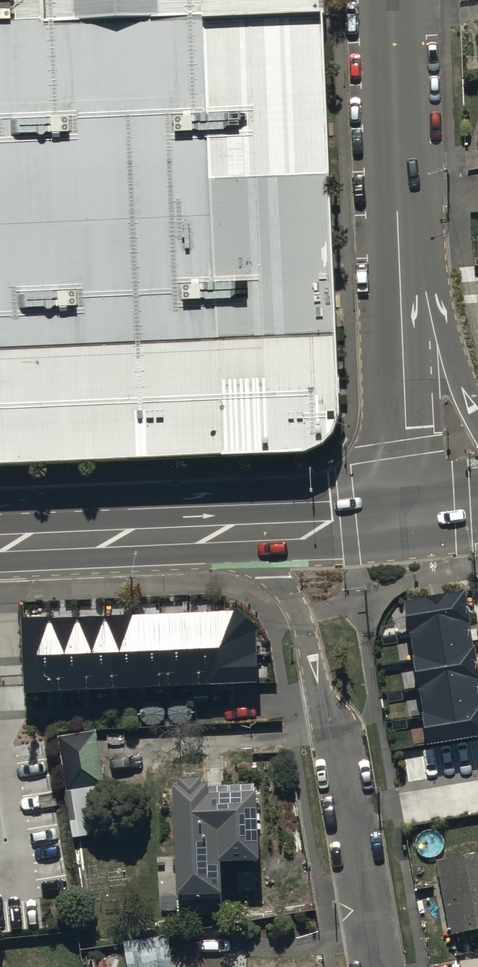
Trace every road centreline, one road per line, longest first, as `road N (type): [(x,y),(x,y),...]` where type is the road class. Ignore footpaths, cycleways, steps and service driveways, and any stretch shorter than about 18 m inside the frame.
road 1 (residential): [(397,201),(412,510)]
road 2 (residential): [(342,736),(316,689),(293,601),(224,524)]
road 3 (residential): [(342,736),(380,966)]
road 4 (secondary): [(397,201),(431,252),(452,352),(477,415)]
road 5 (secondary): [(0,534),(224,524)]
road 6 (residential): [(390,0),(397,201)]
road 7 (secondary): [(224,524),(412,510)]

